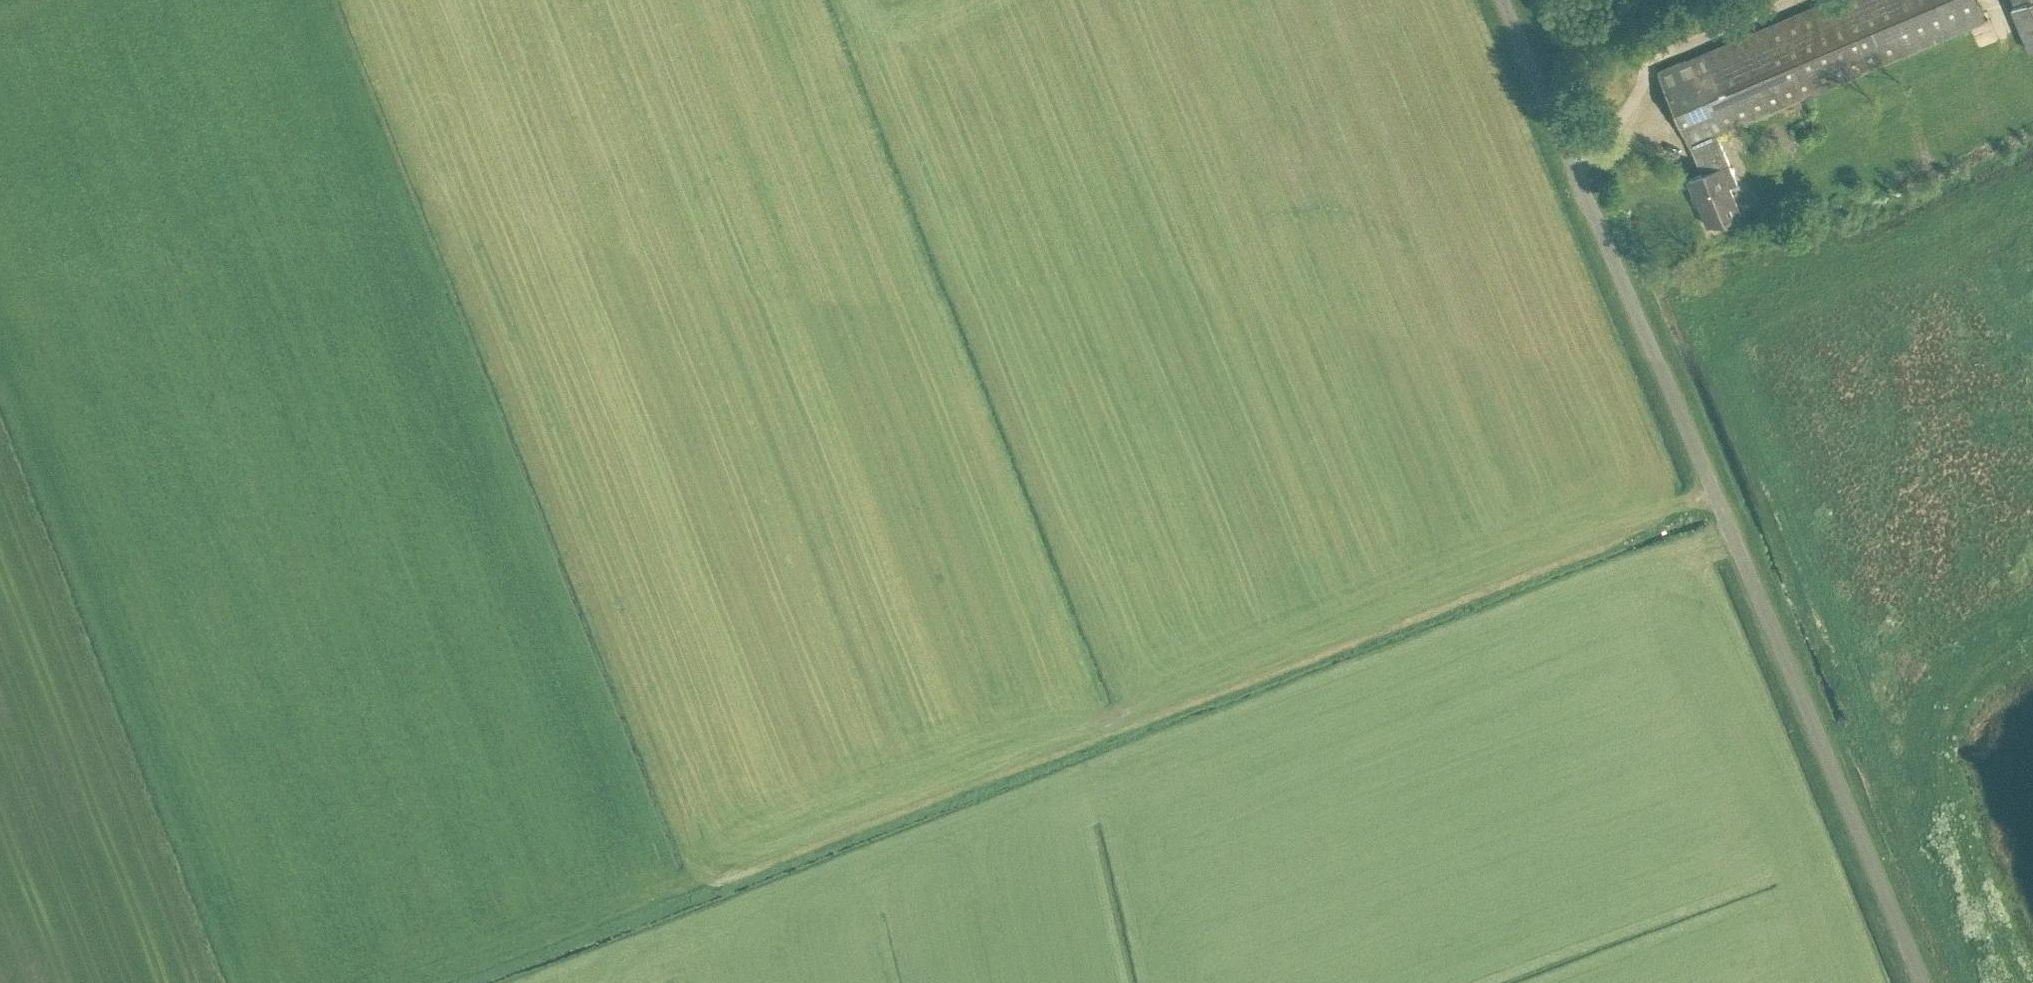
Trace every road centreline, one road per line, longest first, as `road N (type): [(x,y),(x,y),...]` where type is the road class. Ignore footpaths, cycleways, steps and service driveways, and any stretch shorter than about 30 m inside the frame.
road 1 (unclassified): [(1920,982),(1504,0)]

